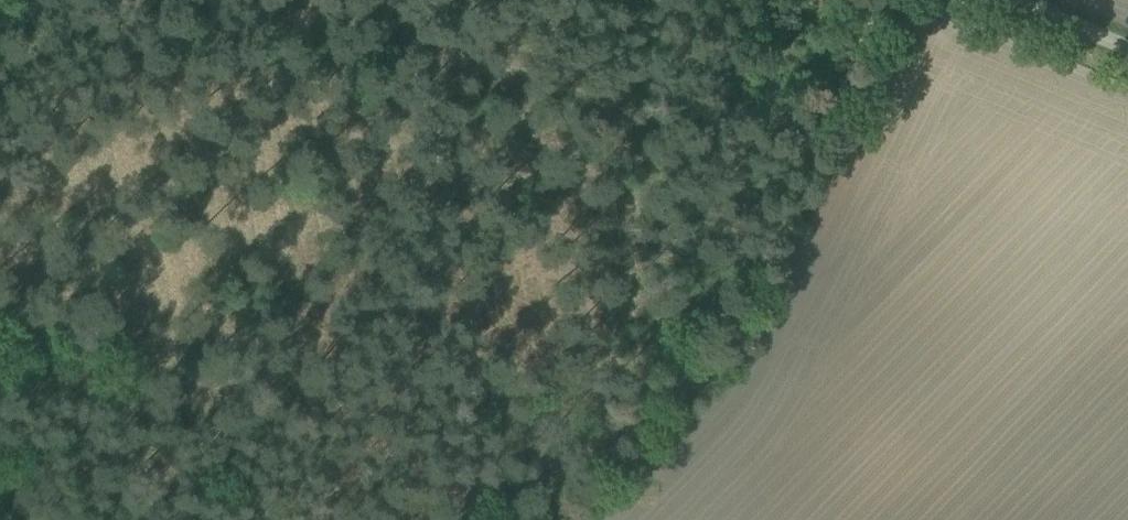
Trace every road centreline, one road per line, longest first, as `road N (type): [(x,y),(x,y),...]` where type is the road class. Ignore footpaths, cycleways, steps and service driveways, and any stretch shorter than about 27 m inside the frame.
road 1 (unclassified): [(1127,47),(1017,0)]

